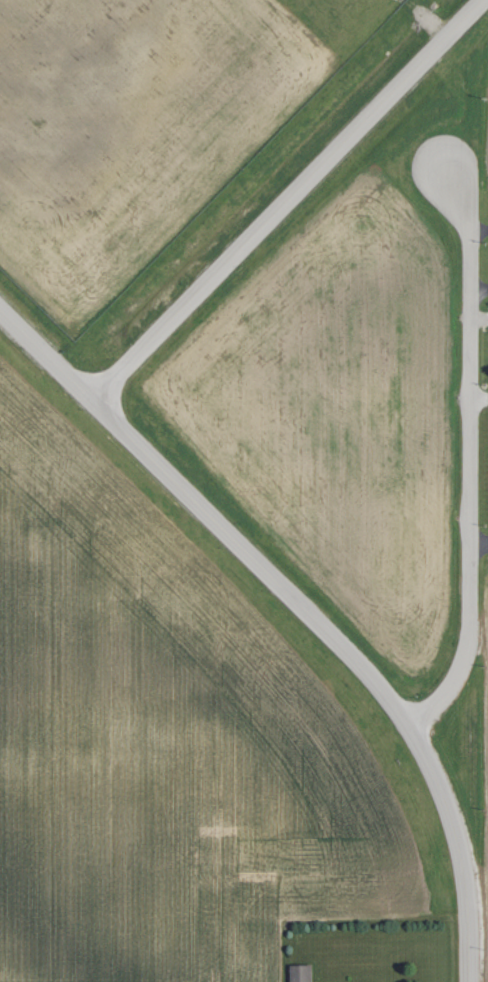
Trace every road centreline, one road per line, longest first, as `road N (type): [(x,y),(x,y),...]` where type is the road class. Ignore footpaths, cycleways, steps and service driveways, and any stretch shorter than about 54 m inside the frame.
road 1 (residential): [(454,176),(470,227),(470,653),(420,722),(459,828),(471,981)]
road 2 (residential): [(420,722),(0,298)]
road 3 (residential): [(487,0),(101,395)]

